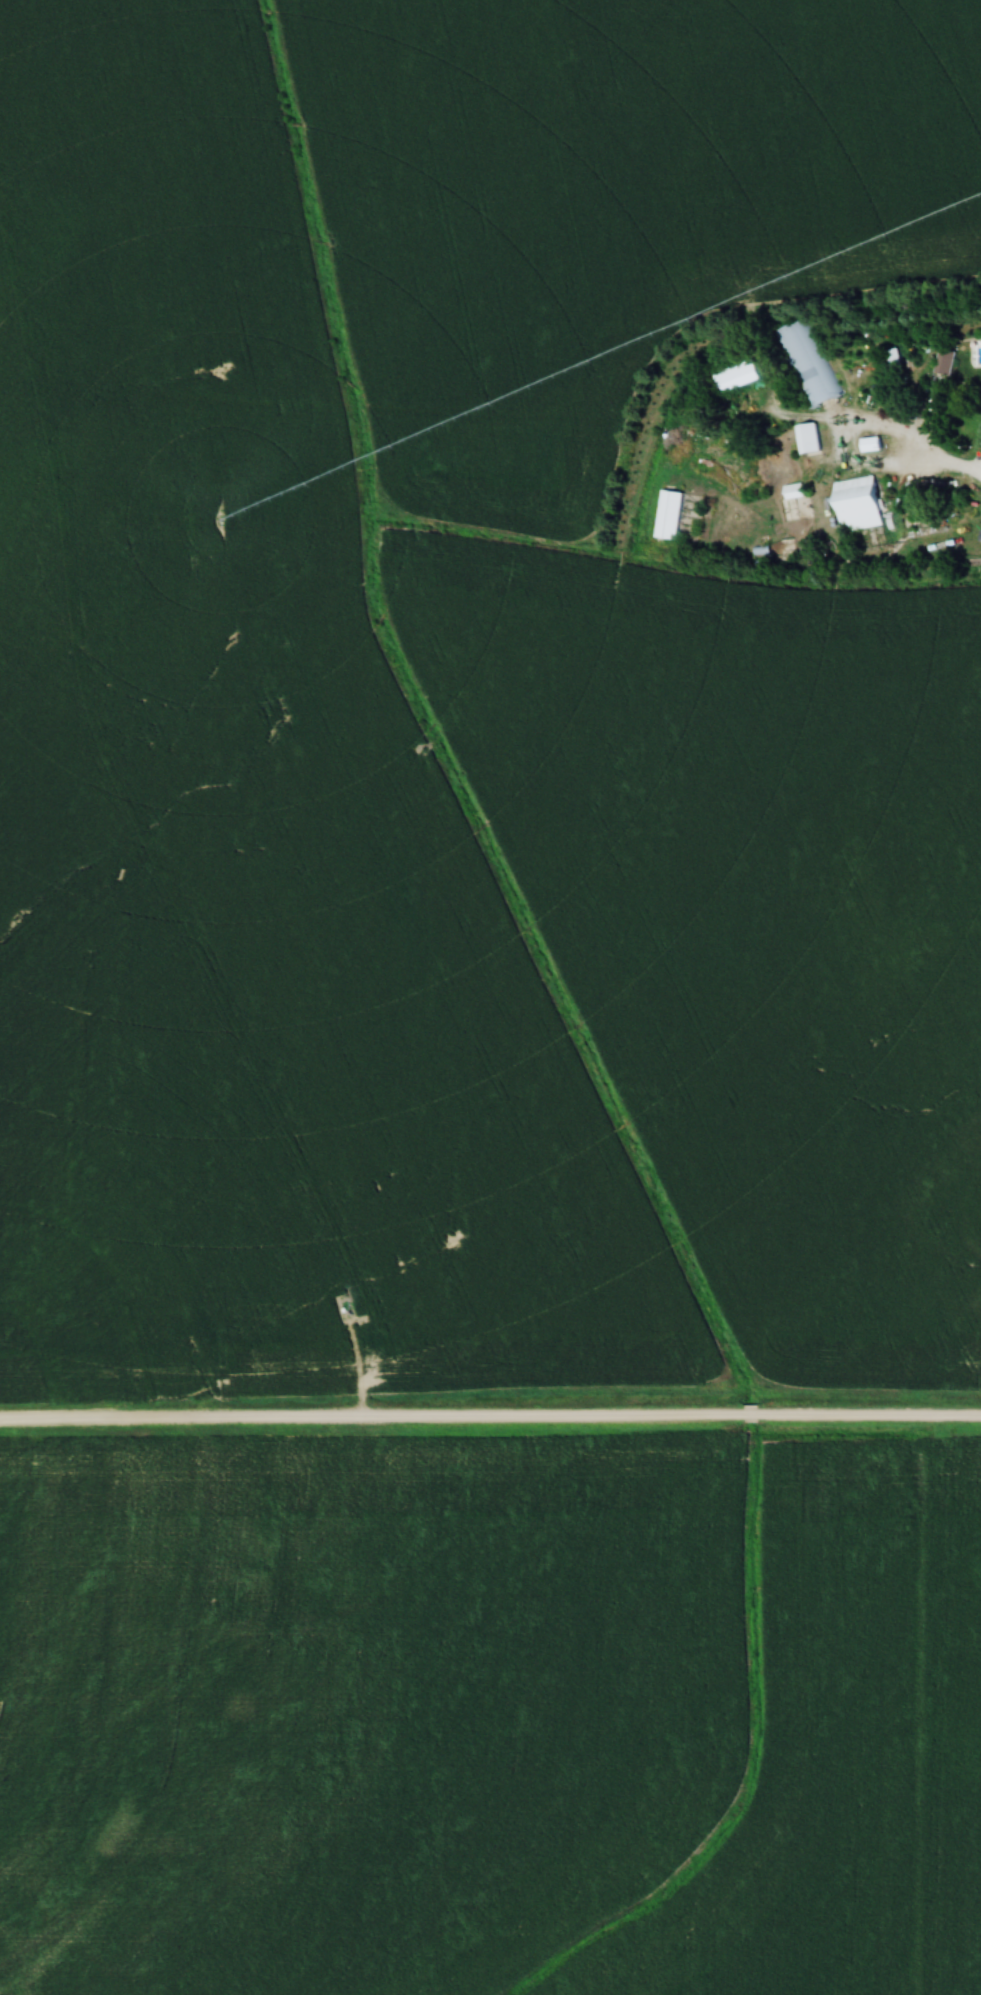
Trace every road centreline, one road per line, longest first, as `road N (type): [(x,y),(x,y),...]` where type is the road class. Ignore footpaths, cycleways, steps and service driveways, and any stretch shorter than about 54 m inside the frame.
road 1 (residential): [(980,1417),(0,1422)]

